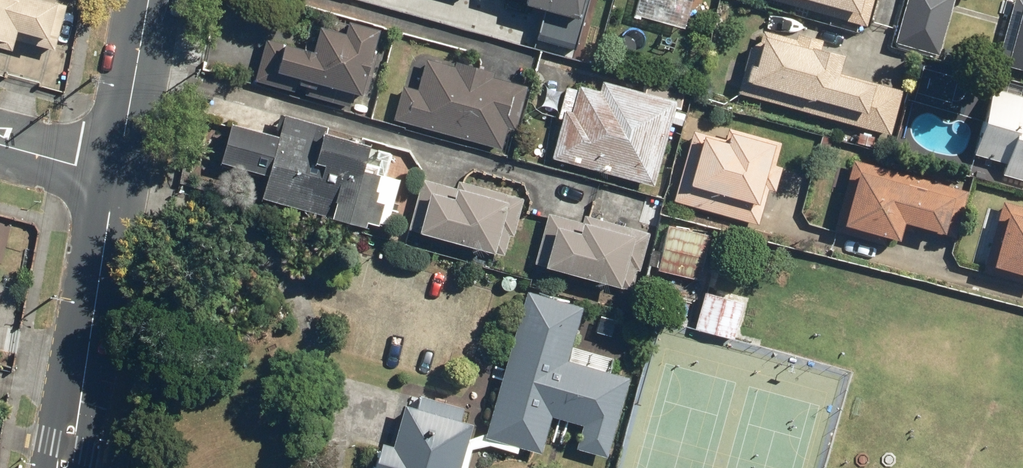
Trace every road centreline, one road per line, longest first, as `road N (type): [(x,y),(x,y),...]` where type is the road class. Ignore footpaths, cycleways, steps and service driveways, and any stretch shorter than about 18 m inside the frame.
road 1 (secondary): [(61,467),(116,172)]
road 2 (secondary): [(116,172),(147,0)]

